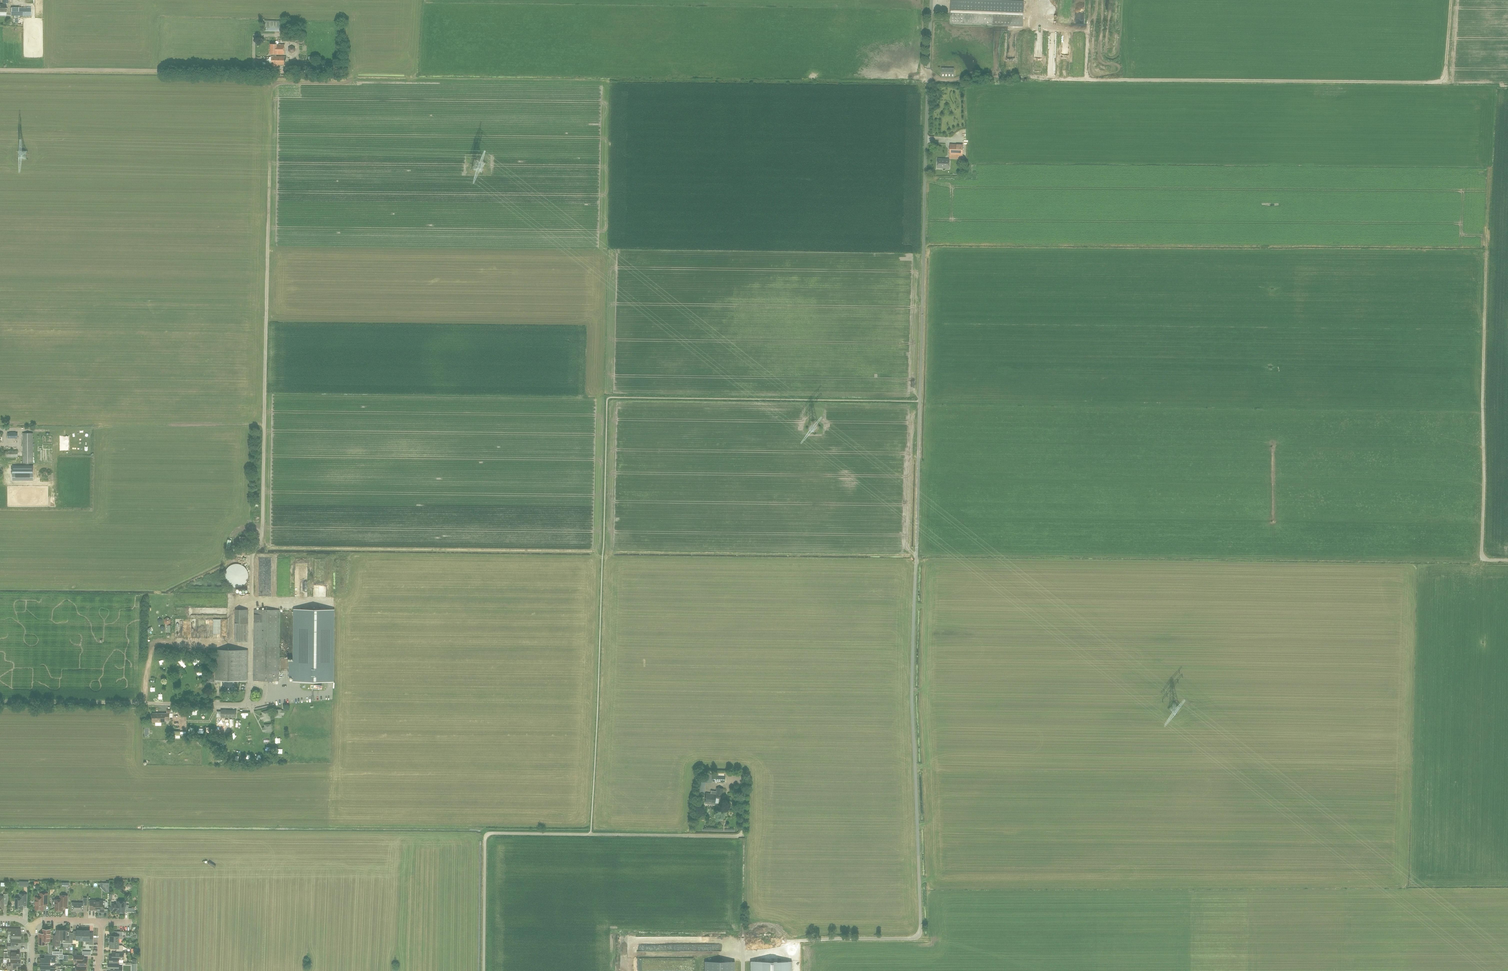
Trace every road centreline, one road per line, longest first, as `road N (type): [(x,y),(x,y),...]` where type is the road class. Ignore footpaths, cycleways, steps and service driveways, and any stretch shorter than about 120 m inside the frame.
road 1 (unclassified): [(917,547),(932,0)]
road 2 (unknown): [(149,859),(163,848),(469,841),(468,970)]
road 3 (unknown): [(0,851),(138,849),(157,867),(159,970)]
road 4 (unclassified): [(484,970),(488,834),(591,834)]
road 5 (unknown): [(158,885),(248,884),(256,893),(288,892)]

